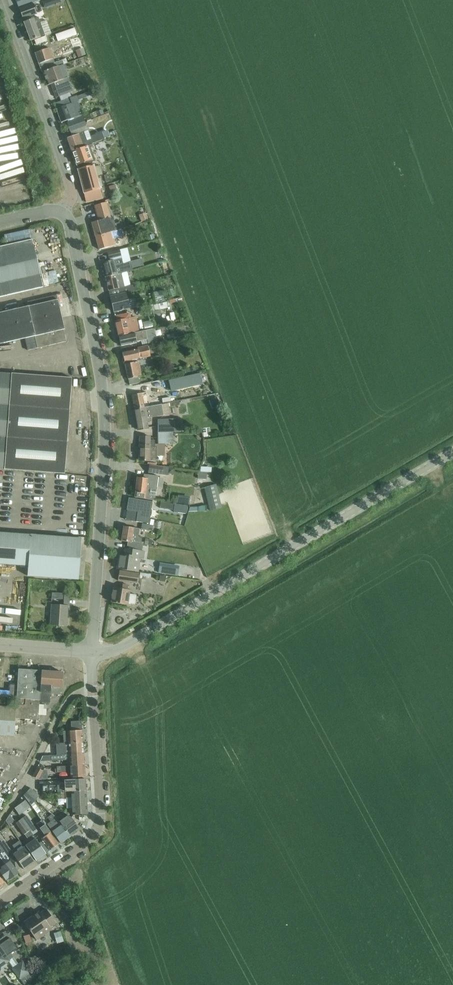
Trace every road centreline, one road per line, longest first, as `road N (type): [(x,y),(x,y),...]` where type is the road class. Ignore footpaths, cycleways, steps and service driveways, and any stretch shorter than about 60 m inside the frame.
road 1 (residential): [(92,652),(104,412),(66,214)]
road 2 (unclassified): [(150,632),(452,453)]
road 3 (residential): [(0,902),(99,828),(91,690)]
road 4 (residential): [(66,214),(72,194),(64,167),(2,0)]

